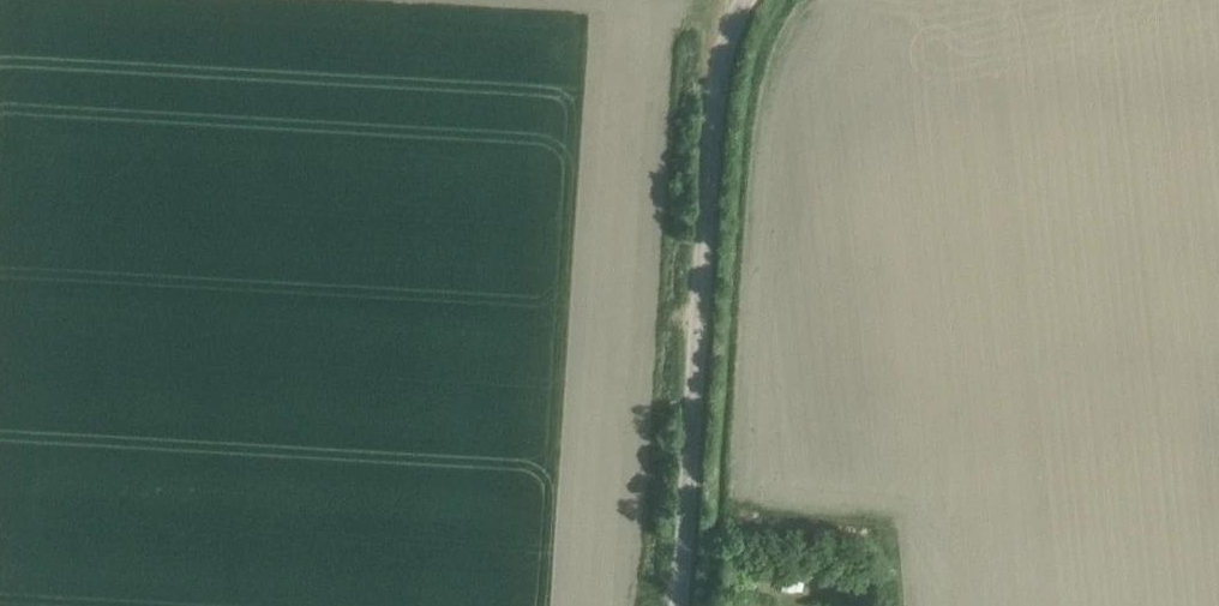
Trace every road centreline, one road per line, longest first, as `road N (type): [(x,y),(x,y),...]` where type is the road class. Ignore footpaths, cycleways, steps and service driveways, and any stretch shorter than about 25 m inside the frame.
road 1 (unclassified): [(680,605),(709,154),(729,30),(745,0)]

